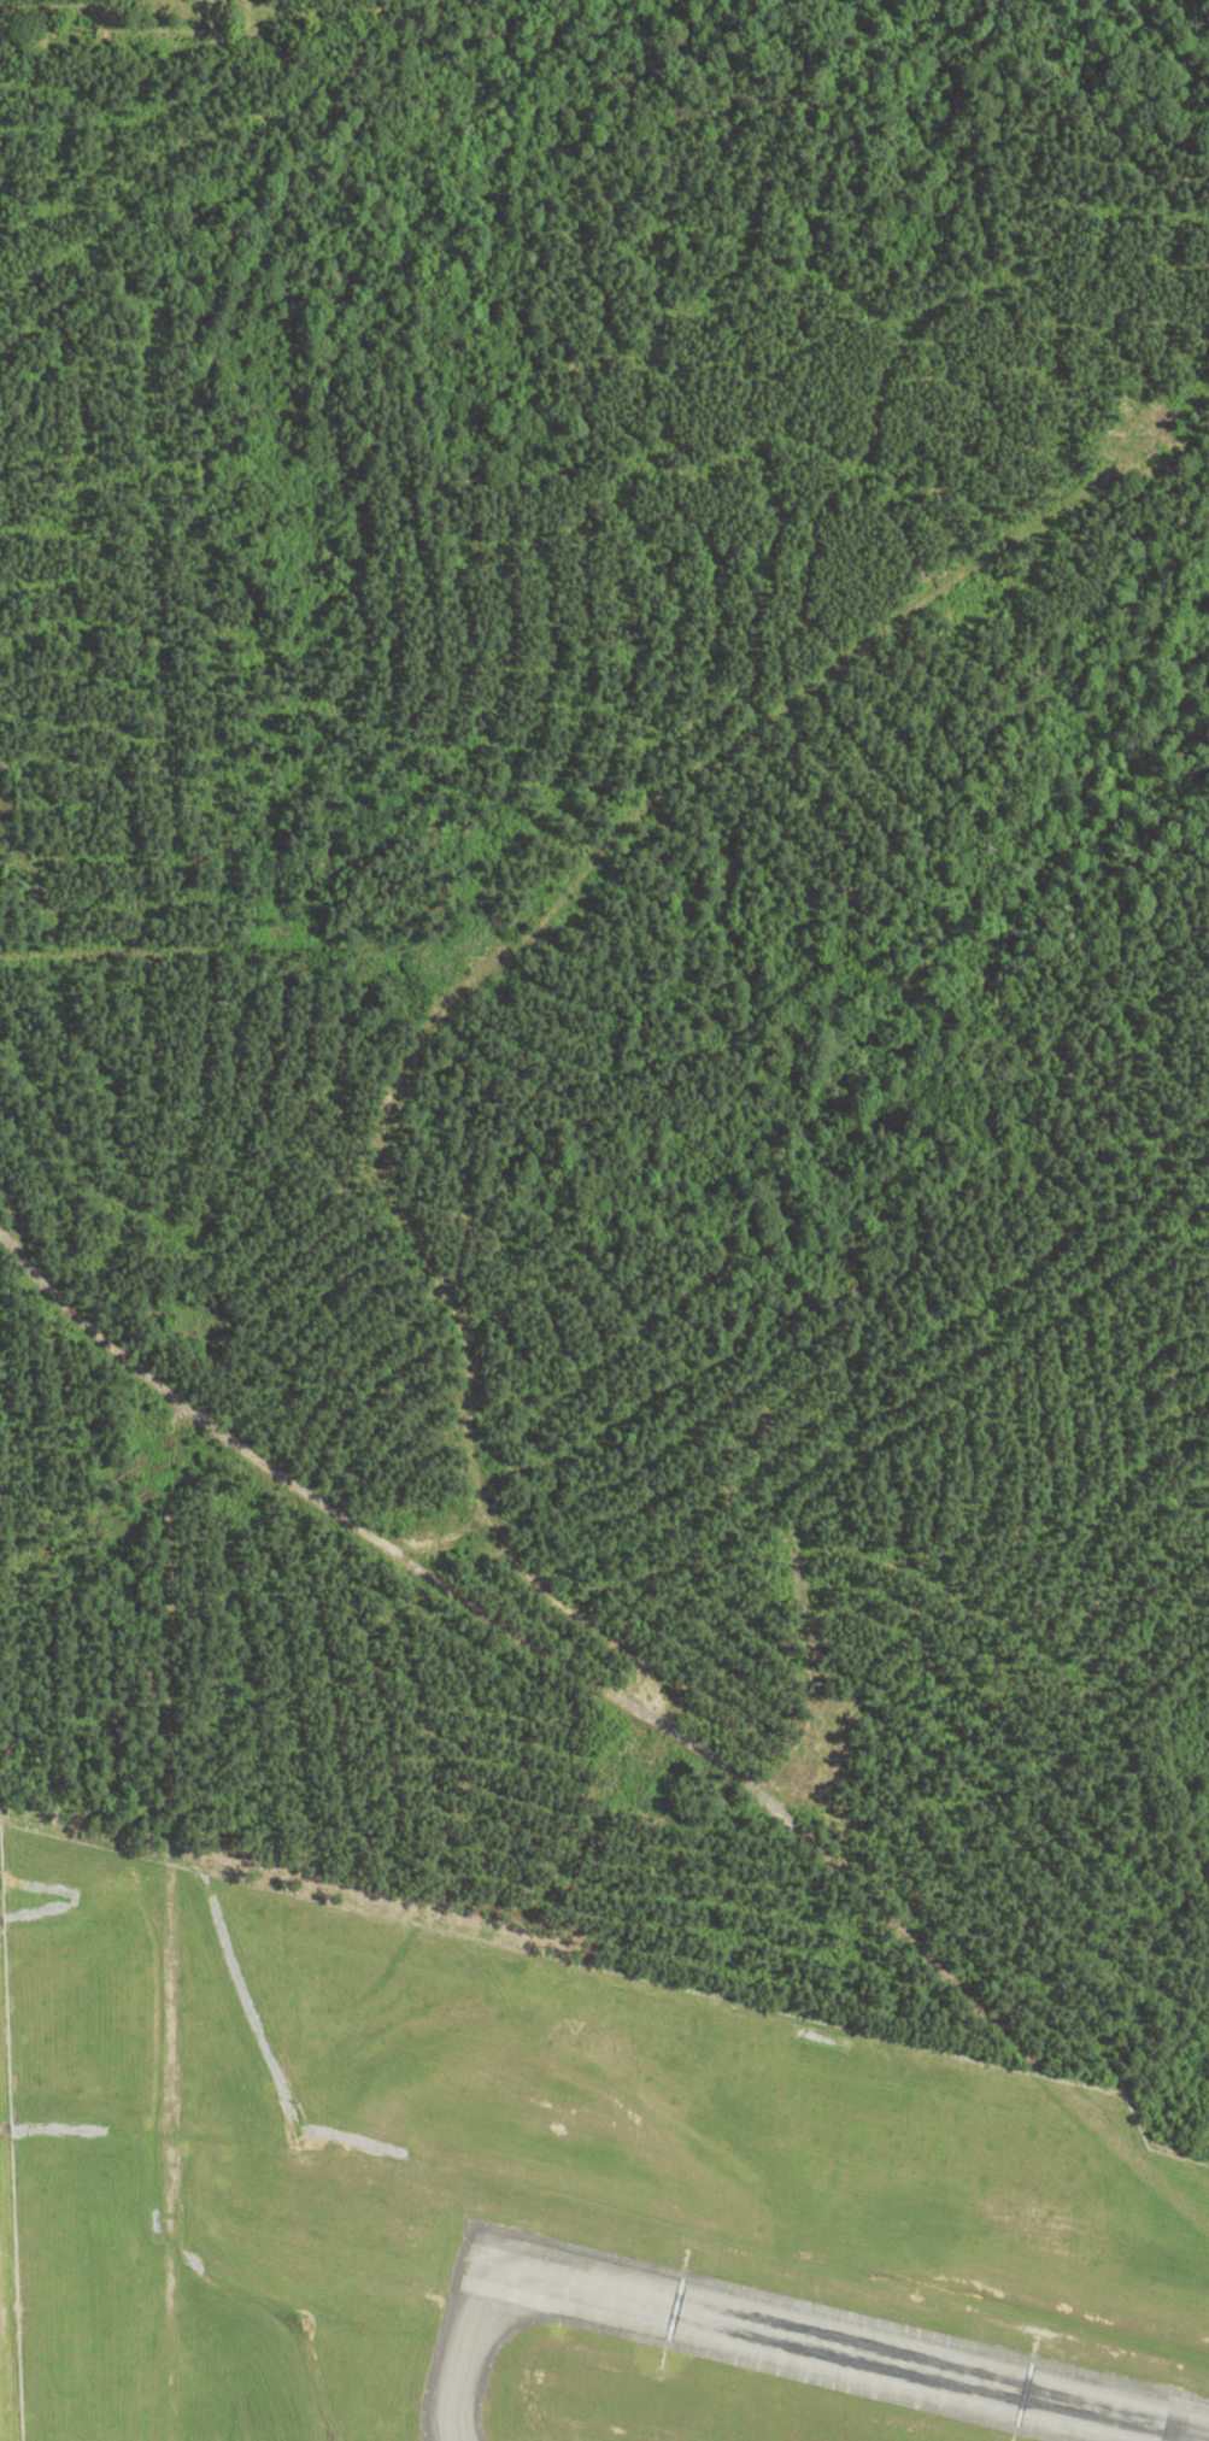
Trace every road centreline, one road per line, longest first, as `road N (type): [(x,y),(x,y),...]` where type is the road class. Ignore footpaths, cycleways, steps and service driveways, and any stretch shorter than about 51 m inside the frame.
road 1 (residential): [(1063,2002),(154,1380),(0,1240)]
road 2 (residential): [(154,1380),(166,1832)]

